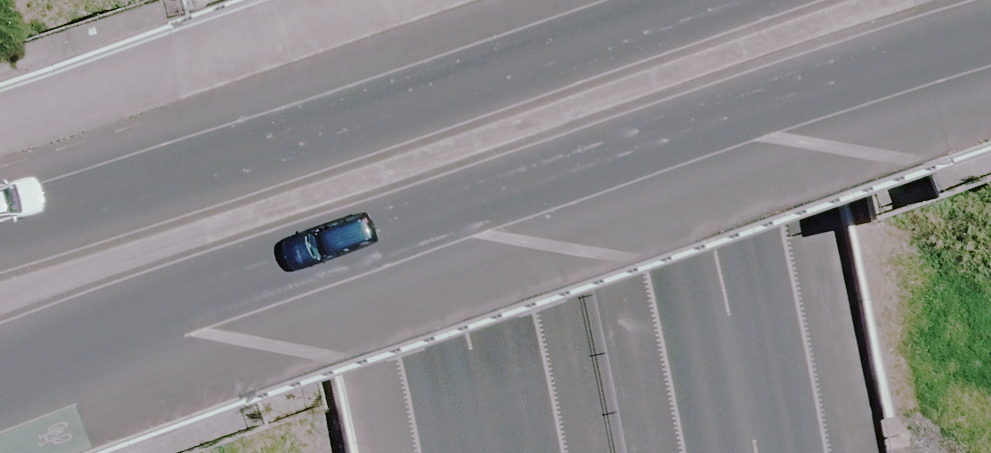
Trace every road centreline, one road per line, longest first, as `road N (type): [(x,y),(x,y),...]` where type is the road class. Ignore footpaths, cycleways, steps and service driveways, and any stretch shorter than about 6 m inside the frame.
road 1 (primary): [(990,30),(907,44),(204,279),(0,369)]
road 2 (primary): [(0,185),(172,140),(570,0)]
road 3 (motorway): [(513,452),(421,0)]
road 4 (motorway): [(665,0),(755,452)]

